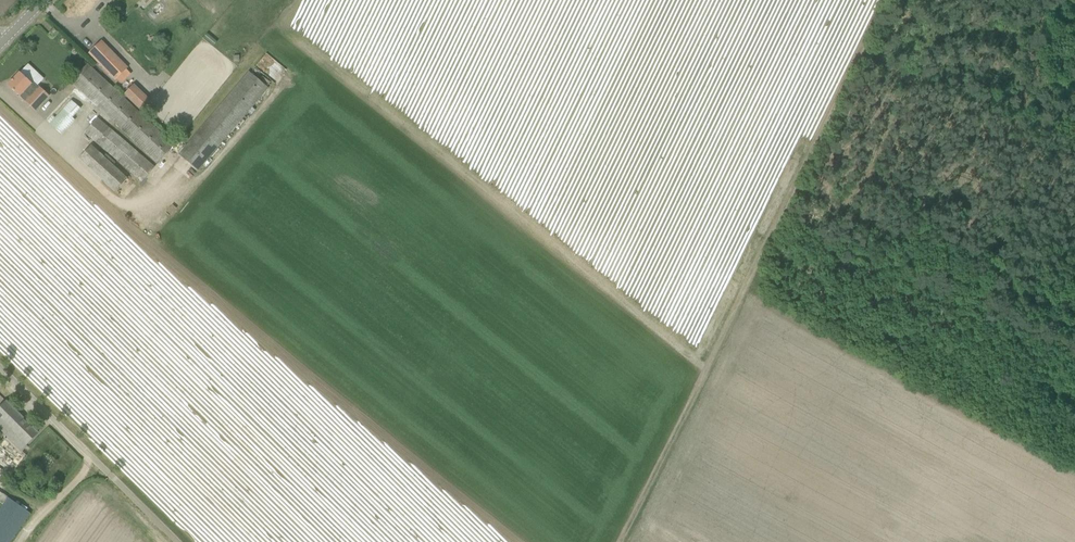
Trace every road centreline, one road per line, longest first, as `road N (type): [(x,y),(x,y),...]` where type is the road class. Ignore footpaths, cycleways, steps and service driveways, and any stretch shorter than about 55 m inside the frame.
road 1 (track): [(619,541),(886,0)]
road 2 (residential): [(171,541),(0,375)]

